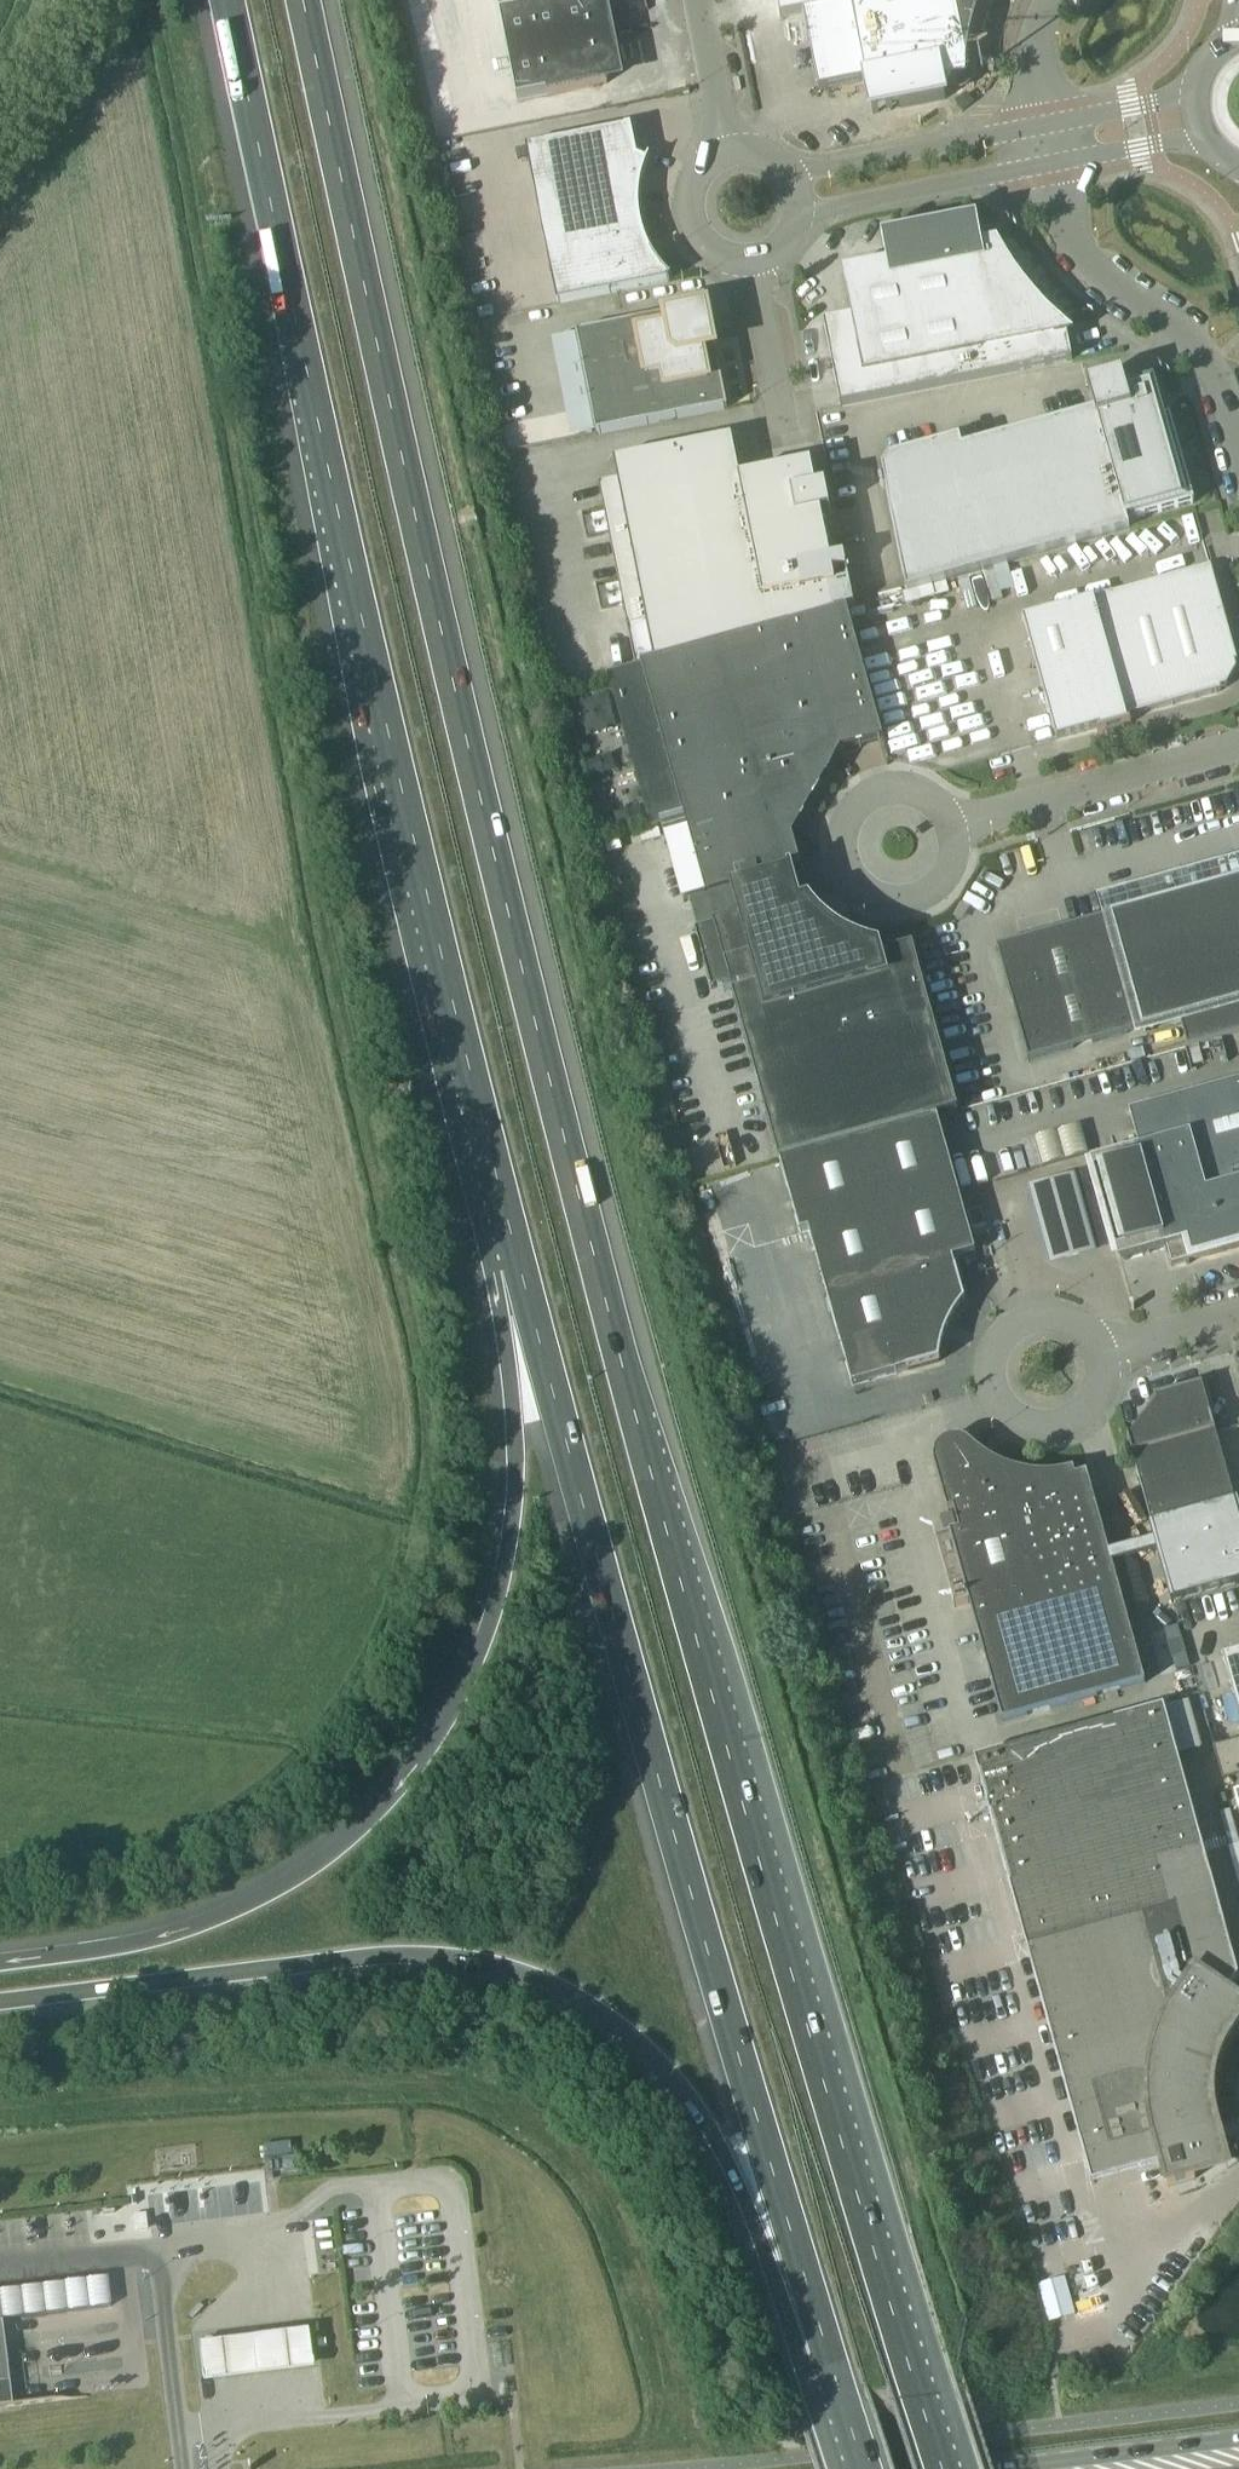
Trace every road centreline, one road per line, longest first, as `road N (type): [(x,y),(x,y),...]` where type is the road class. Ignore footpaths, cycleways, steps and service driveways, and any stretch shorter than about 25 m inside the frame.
road 1 (motorway): [(939,2468),(631,1412),(472,774),(301,0)]
road 2 (motorway): [(226,0),(398,779),(518,1268)]
road 3 (motorway): [(518,1268),(826,2355)]
road 4 (motorway): [(0,2003),(352,1958),(422,1956),(547,1982),(606,2017),(690,2103),(826,2355)]
road 5 (motorway): [(518,1268),(512,1534),(491,1623),(462,1696),(415,1767),(337,1849),(234,1912),(112,1949),(0,1964)]
road 6 (unclassified): [(1238,451),(1214,371),(1083,262),(1052,166)]
road 7 (unclassified): [(948,830),(1238,750)]
road 8 (unclassified): [(1044,128),(790,178)]
road 9 (unclassified): [(798,214),(1052,166)]
road 10 (unclassified): [(1098,1356),(1076,1325),(1059,1318),(1022,1321),(995,1346),(989,1364),(997,1400)]
road 11 (unclassified): [(784,441),(751,262)]
road 12 (unclassified): [(844,851),(872,894),(907,900),(939,882),(951,848),(948,830)]
road 13 (unclassified): [(728,155),(699,176),(688,211),(702,244),(751,262)]
road 14 (unclassified): [(728,155),(698,0)]
road 15 (unclassified): [(1052,166),(1208,143)]
road 16 (unclassified): [(997,1400),(1023,1423),(1075,1418),(1097,1391),(1098,1356)]
road 17 (unclassified): [(1197,95),(1044,128)]
road 18 (unclassified): [(948,830),(928,804),(896,795),(853,818),(844,851)]
road 19 (unclassified): [(1098,1356),(1238,1318)]
road 20 (unclassified): [(1044,128),(1034,57),(1051,0)]

